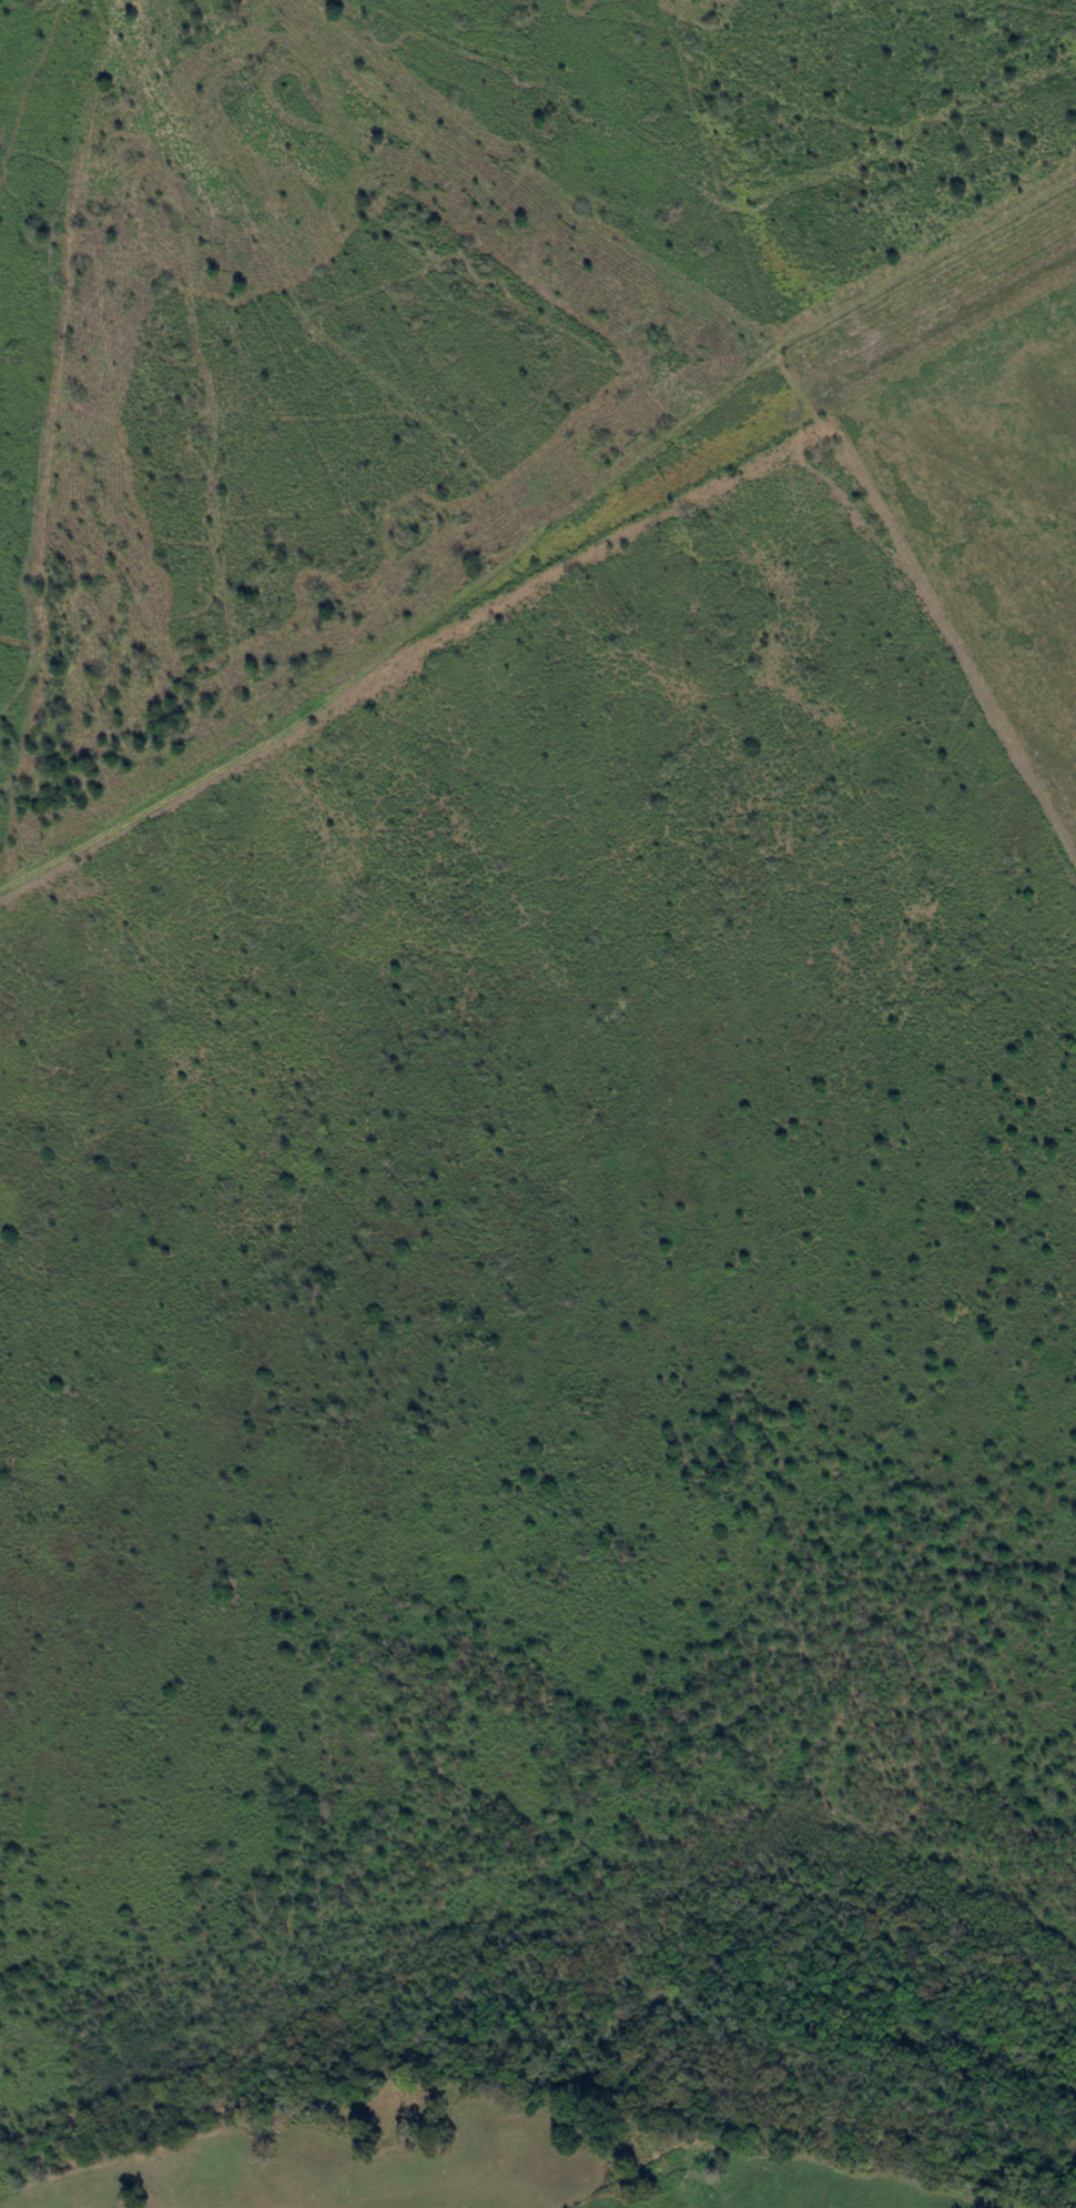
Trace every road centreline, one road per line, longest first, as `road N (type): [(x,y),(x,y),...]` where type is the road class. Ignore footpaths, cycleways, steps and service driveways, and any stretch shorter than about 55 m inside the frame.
road 1 (track): [(0,882),(732,475),(811,448),(842,466),(1075,864)]

